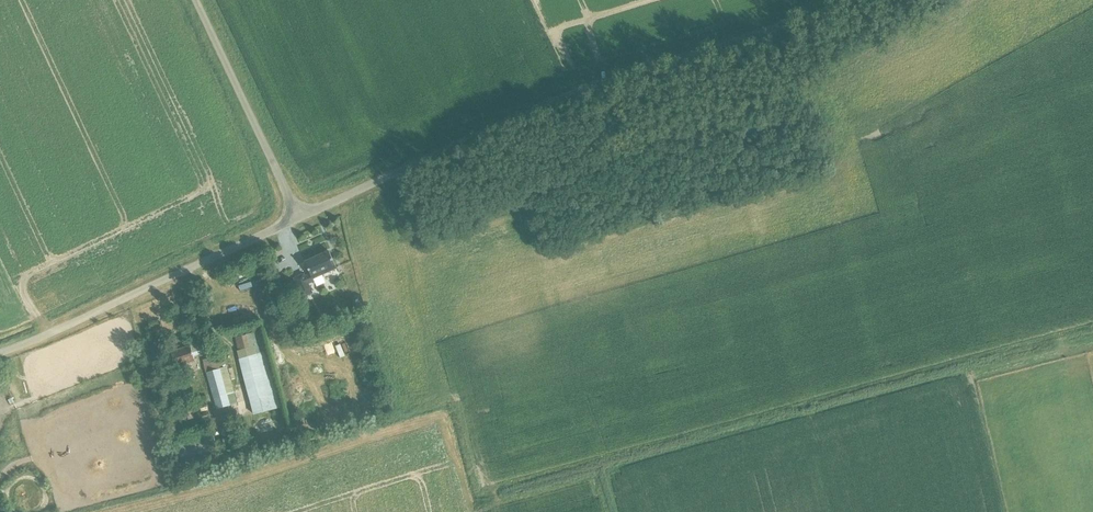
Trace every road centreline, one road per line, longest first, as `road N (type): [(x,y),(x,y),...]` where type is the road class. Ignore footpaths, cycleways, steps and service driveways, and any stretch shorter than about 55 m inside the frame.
road 1 (unclassified): [(300,216),(539,107),(775,28),(820,0)]
road 2 (unclassified): [(0,353),(300,216)]
road 3 (unclassified): [(300,216),(197,0)]

